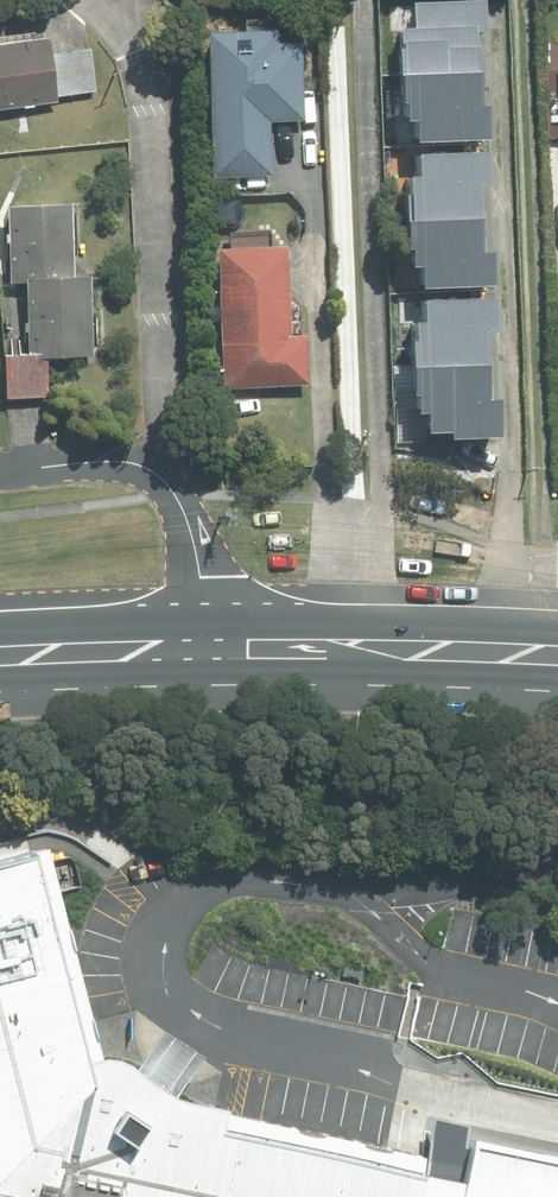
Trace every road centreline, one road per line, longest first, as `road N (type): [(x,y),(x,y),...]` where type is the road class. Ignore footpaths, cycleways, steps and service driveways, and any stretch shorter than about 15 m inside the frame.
road 1 (residential): [(0,472),(120,463),(166,482),(192,532),(211,651)]
road 2 (secondary): [(557,668),(211,651)]
road 3 (secondary): [(211,651),(0,660)]

